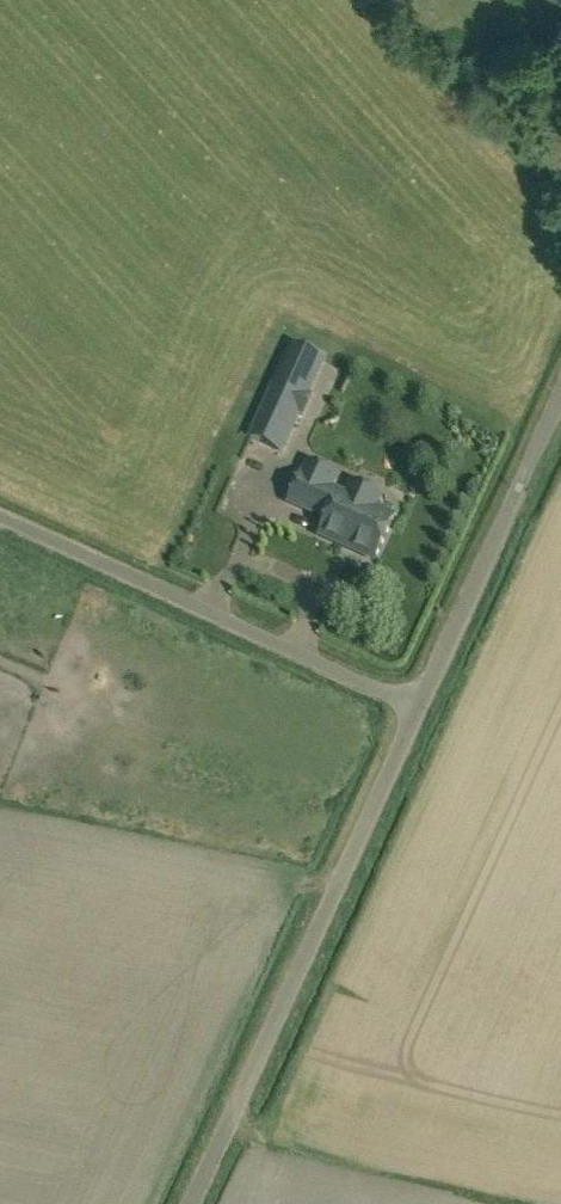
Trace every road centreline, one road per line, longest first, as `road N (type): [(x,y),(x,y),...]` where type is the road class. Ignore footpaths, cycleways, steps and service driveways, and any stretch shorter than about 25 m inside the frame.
road 1 (unclassified): [(184,1203),(560,393)]
road 2 (track): [(0,515),(418,707)]

